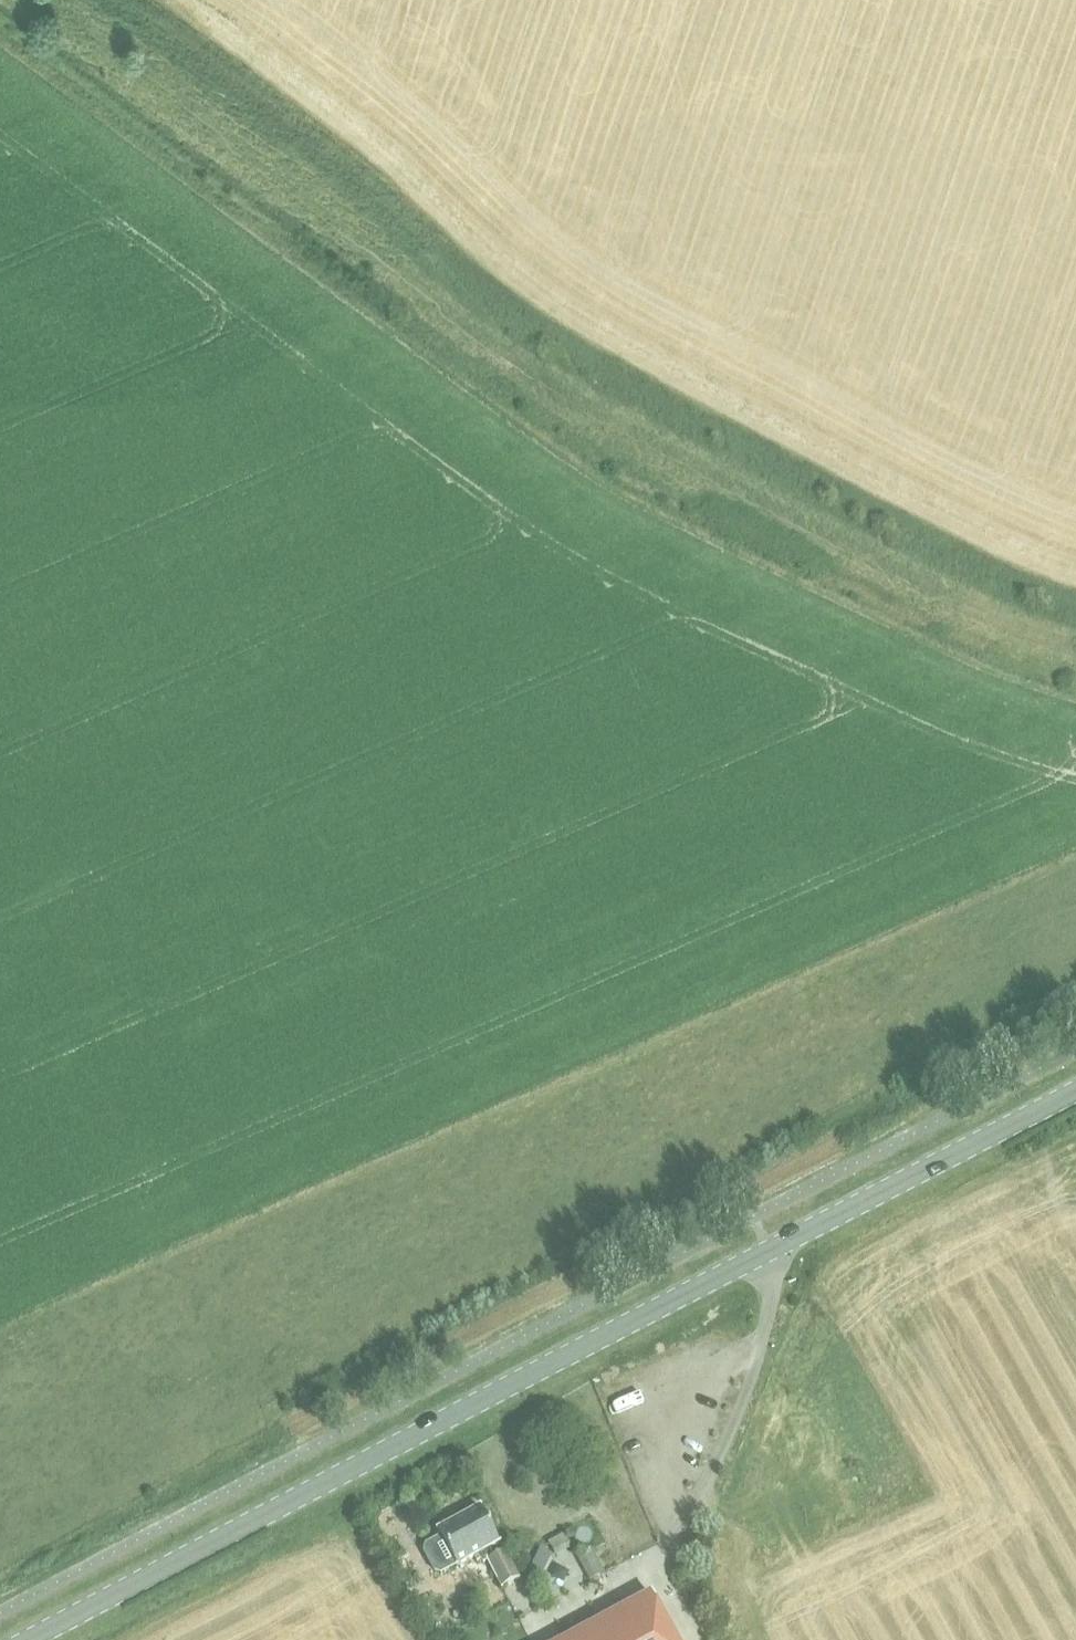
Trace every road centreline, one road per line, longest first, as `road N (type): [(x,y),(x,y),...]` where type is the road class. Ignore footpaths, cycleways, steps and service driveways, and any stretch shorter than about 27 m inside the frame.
road 1 (secondary): [(42,1639),(1075,1094)]

